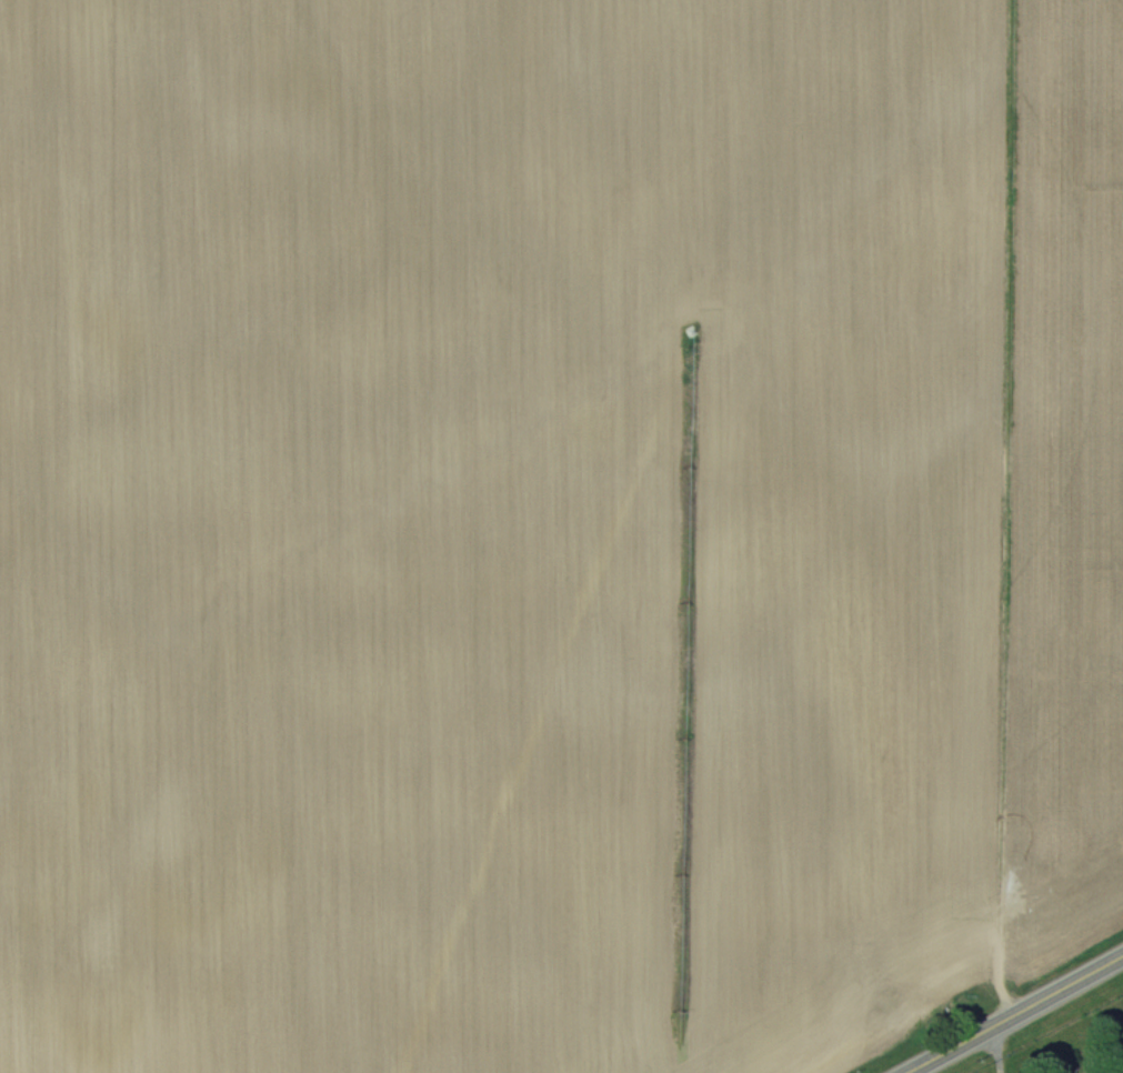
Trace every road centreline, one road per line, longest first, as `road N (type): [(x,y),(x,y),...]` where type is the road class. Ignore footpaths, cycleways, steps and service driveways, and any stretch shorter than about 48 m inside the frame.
road 1 (primary): [(1122,955),(908,1072)]

